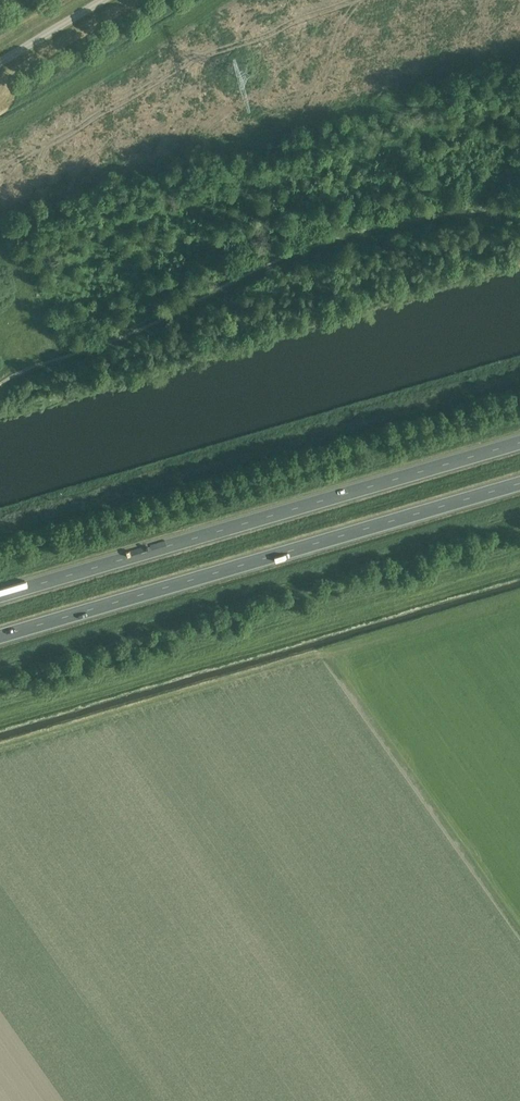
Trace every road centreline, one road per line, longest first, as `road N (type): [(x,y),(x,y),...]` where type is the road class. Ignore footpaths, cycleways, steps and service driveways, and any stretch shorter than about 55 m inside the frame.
road 1 (trunk): [(519,439),(0,594)]
road 2 (trunk): [(0,639),(519,485)]

